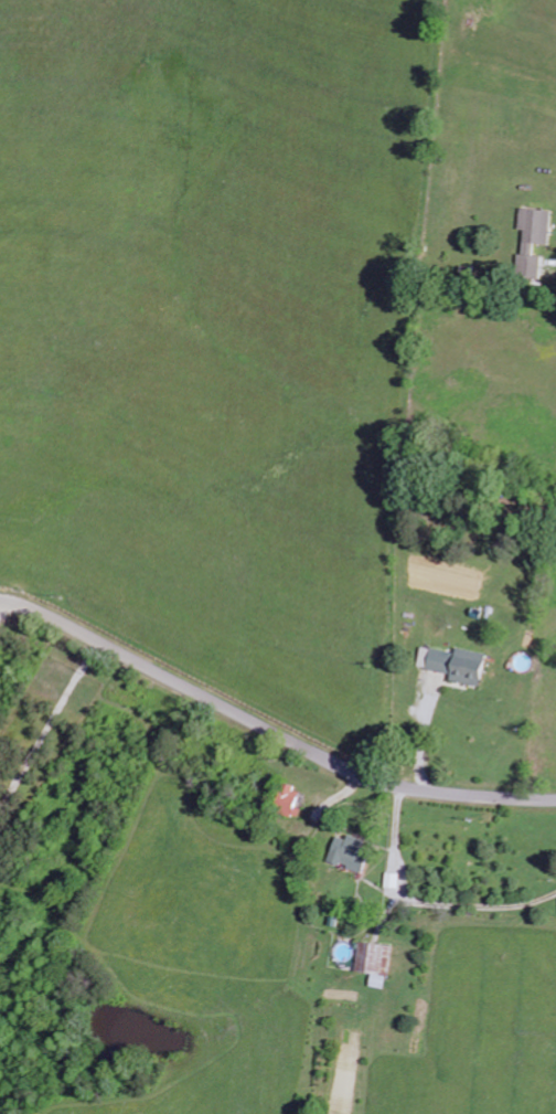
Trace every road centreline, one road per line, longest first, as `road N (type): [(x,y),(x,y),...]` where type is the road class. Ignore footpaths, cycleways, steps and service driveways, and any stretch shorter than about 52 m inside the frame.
road 1 (residential): [(0,599),(54,616),(356,773),(411,788),(555,799)]

